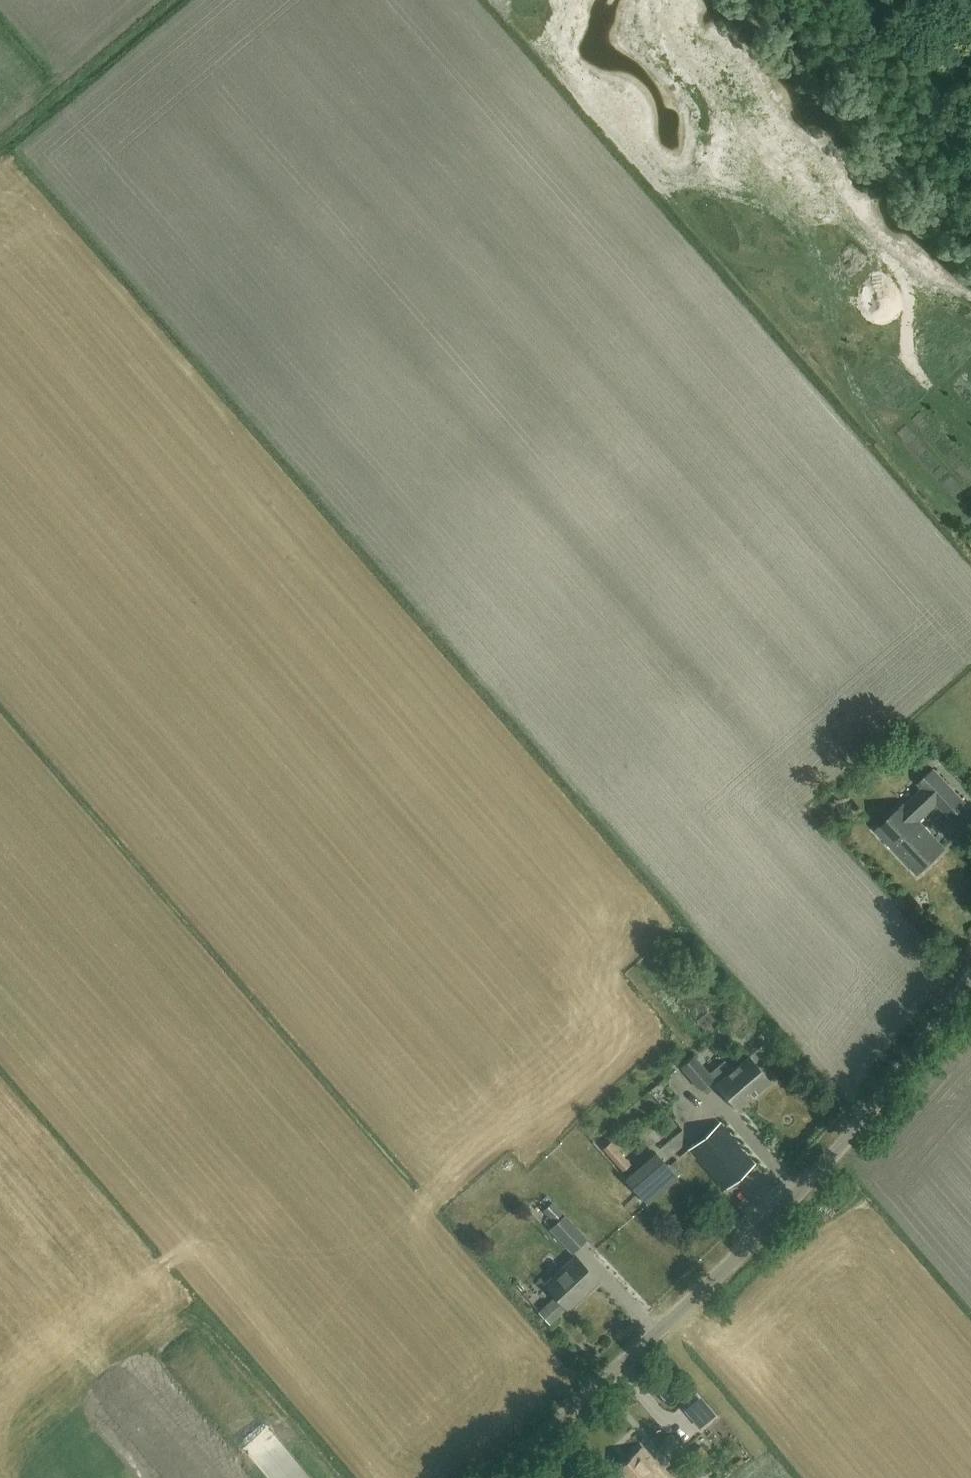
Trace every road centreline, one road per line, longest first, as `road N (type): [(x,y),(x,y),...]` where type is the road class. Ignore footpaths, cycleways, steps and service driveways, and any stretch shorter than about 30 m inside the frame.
road 1 (unclassified): [(505,1477),(829,1176),(970,975)]

